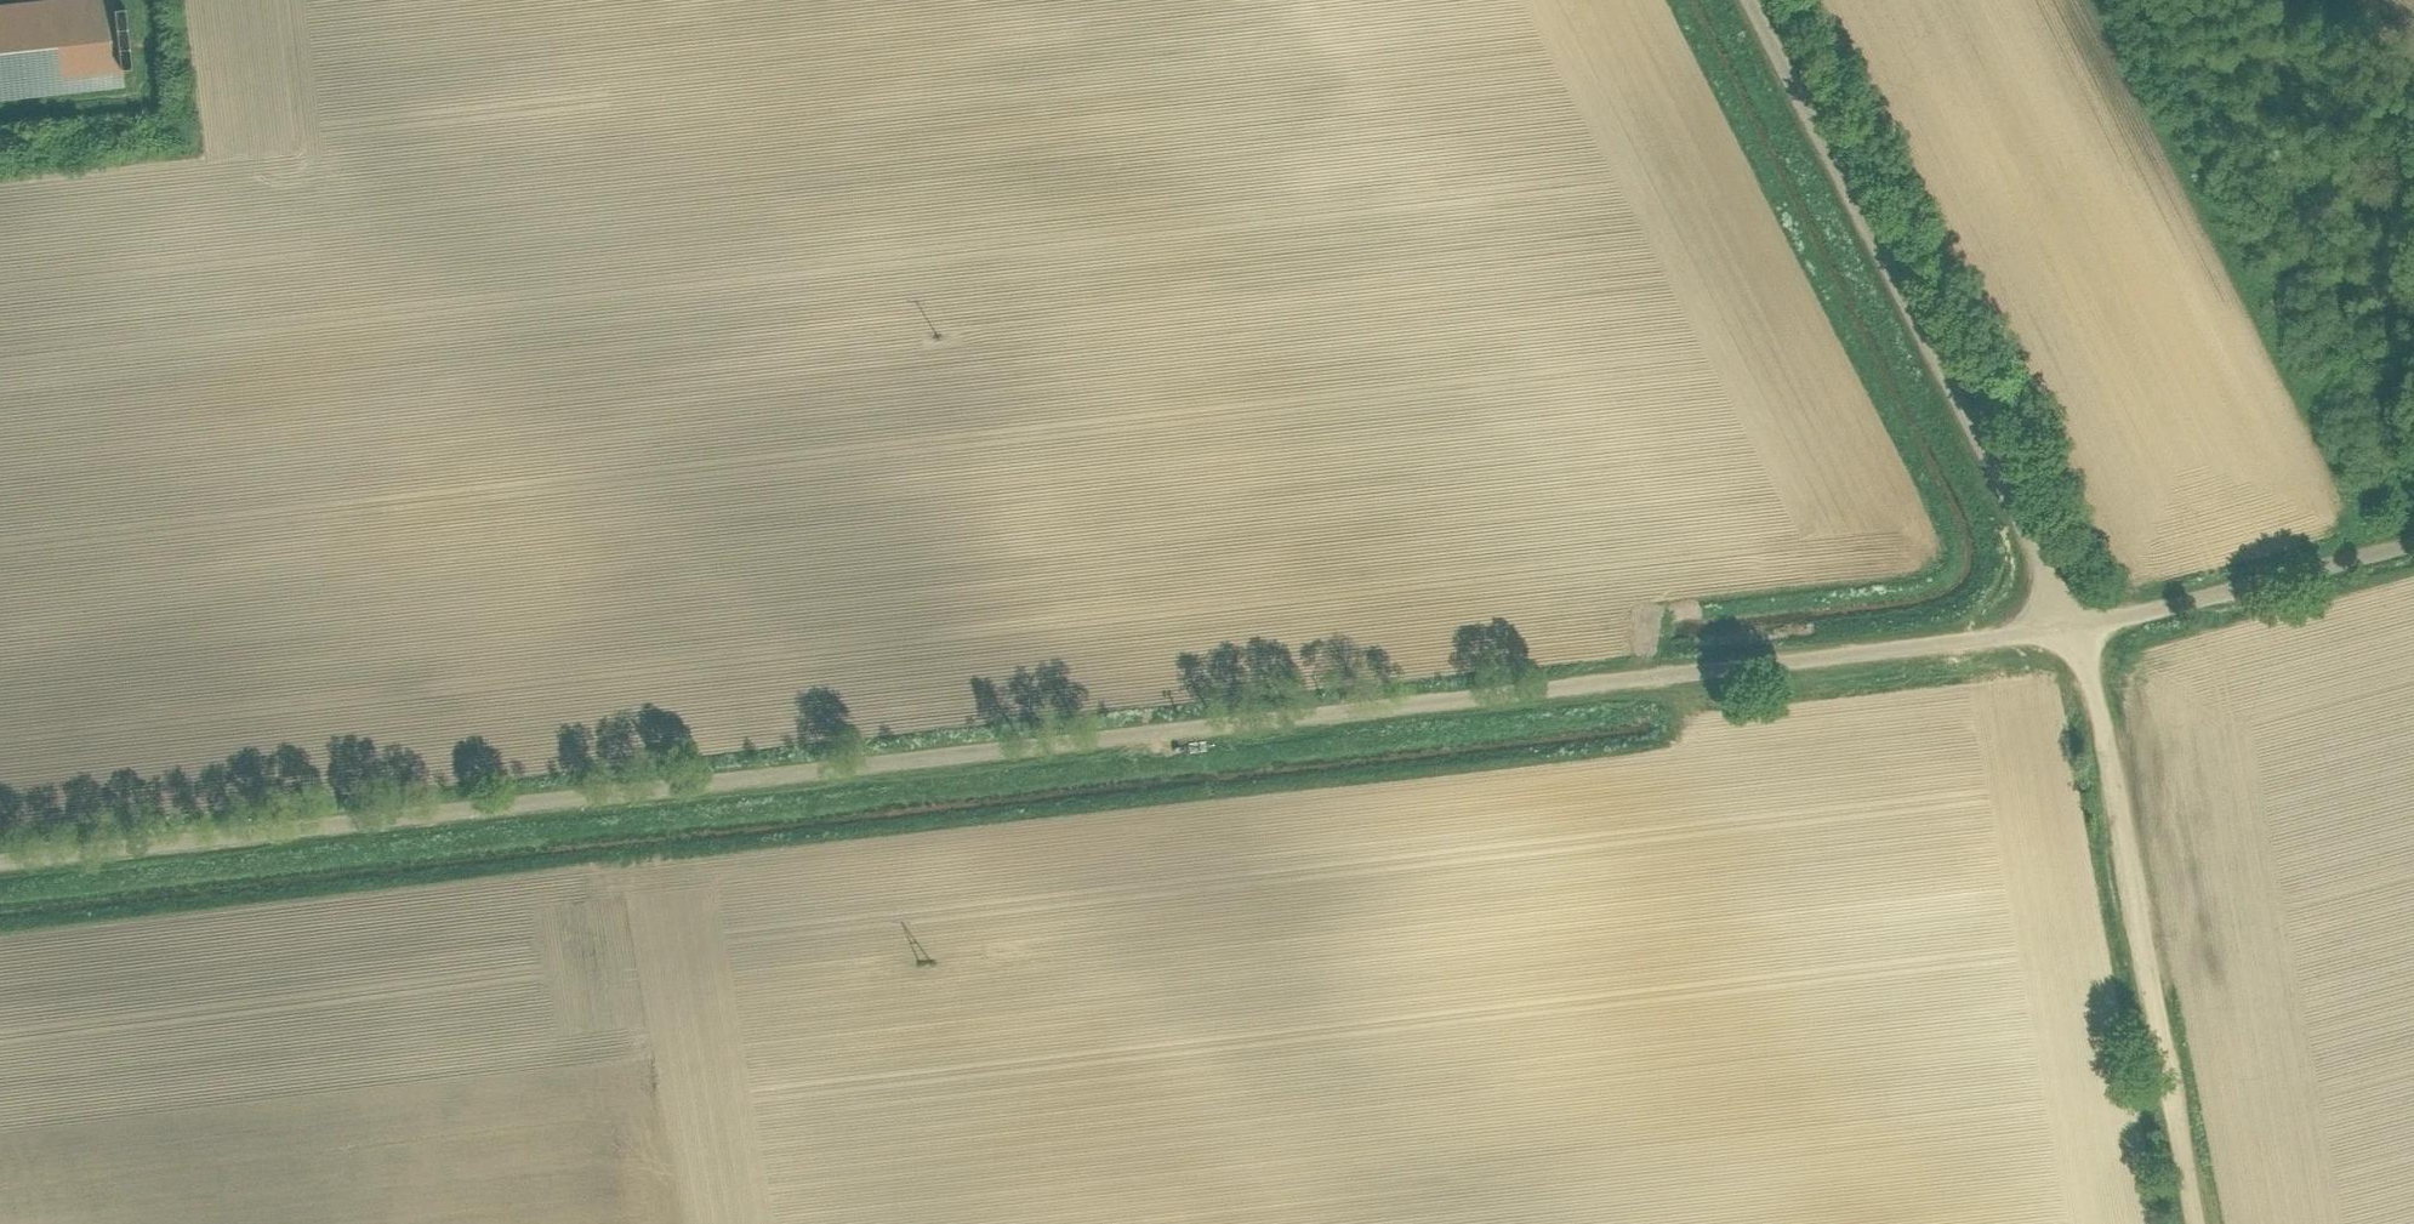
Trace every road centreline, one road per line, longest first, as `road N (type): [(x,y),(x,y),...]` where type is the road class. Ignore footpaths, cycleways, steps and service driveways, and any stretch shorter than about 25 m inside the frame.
road 1 (unclassified): [(0,869),(2071,623)]
road 2 (unclassified): [(1743,0),(2071,623)]
road 3 (unclassified): [(2071,623),(2089,677),(2195,1223)]
road 4 (unclassified): [(2071,623),(2147,611),(2413,544)]

